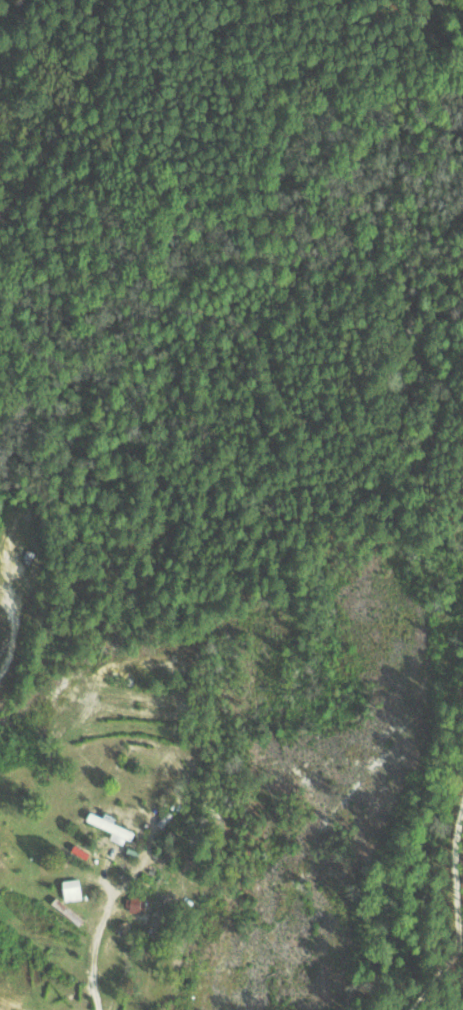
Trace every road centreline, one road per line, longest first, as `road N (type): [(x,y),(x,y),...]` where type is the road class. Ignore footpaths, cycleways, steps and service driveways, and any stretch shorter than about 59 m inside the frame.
road 1 (residential): [(102,1009),(73,883)]

